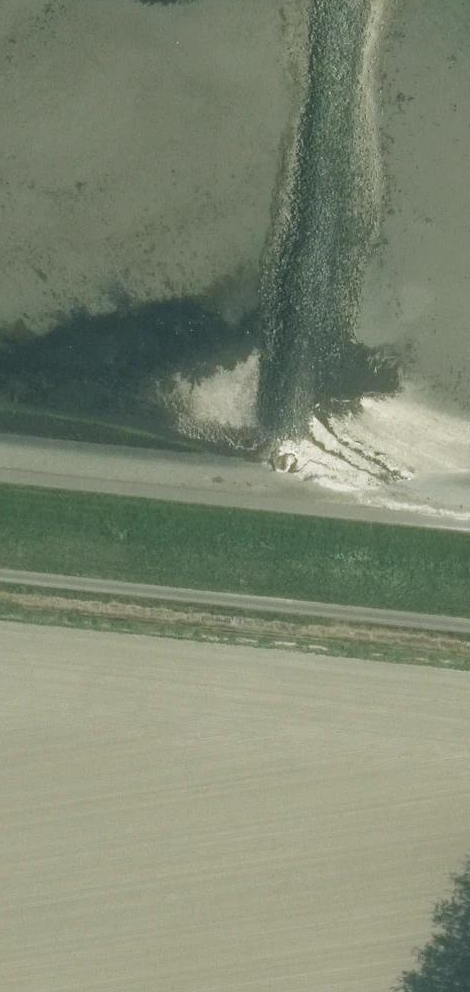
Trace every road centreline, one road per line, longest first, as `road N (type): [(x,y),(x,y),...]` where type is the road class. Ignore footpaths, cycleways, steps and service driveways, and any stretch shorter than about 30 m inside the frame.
road 1 (unclassified): [(0,576),(469,628)]

